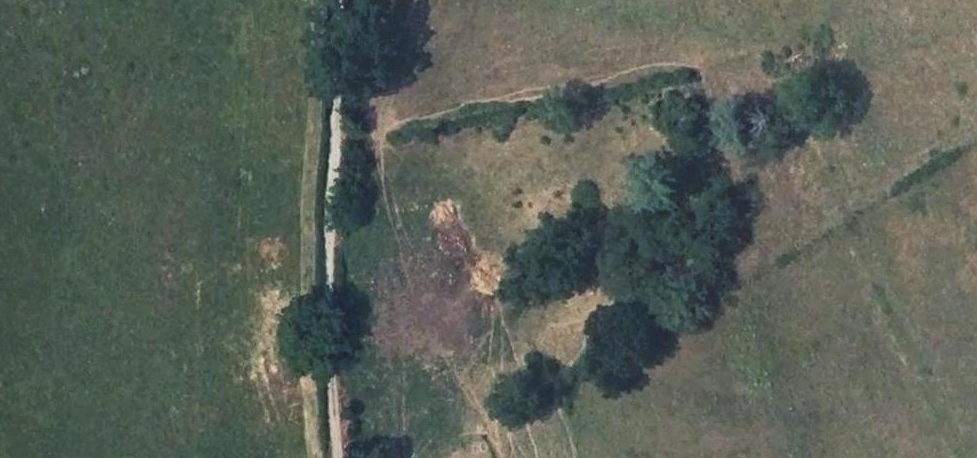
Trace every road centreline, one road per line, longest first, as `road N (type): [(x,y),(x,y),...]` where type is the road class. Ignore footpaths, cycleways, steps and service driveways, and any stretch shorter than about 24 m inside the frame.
road 1 (unclassified): [(338,457),(328,240),(341,0)]

